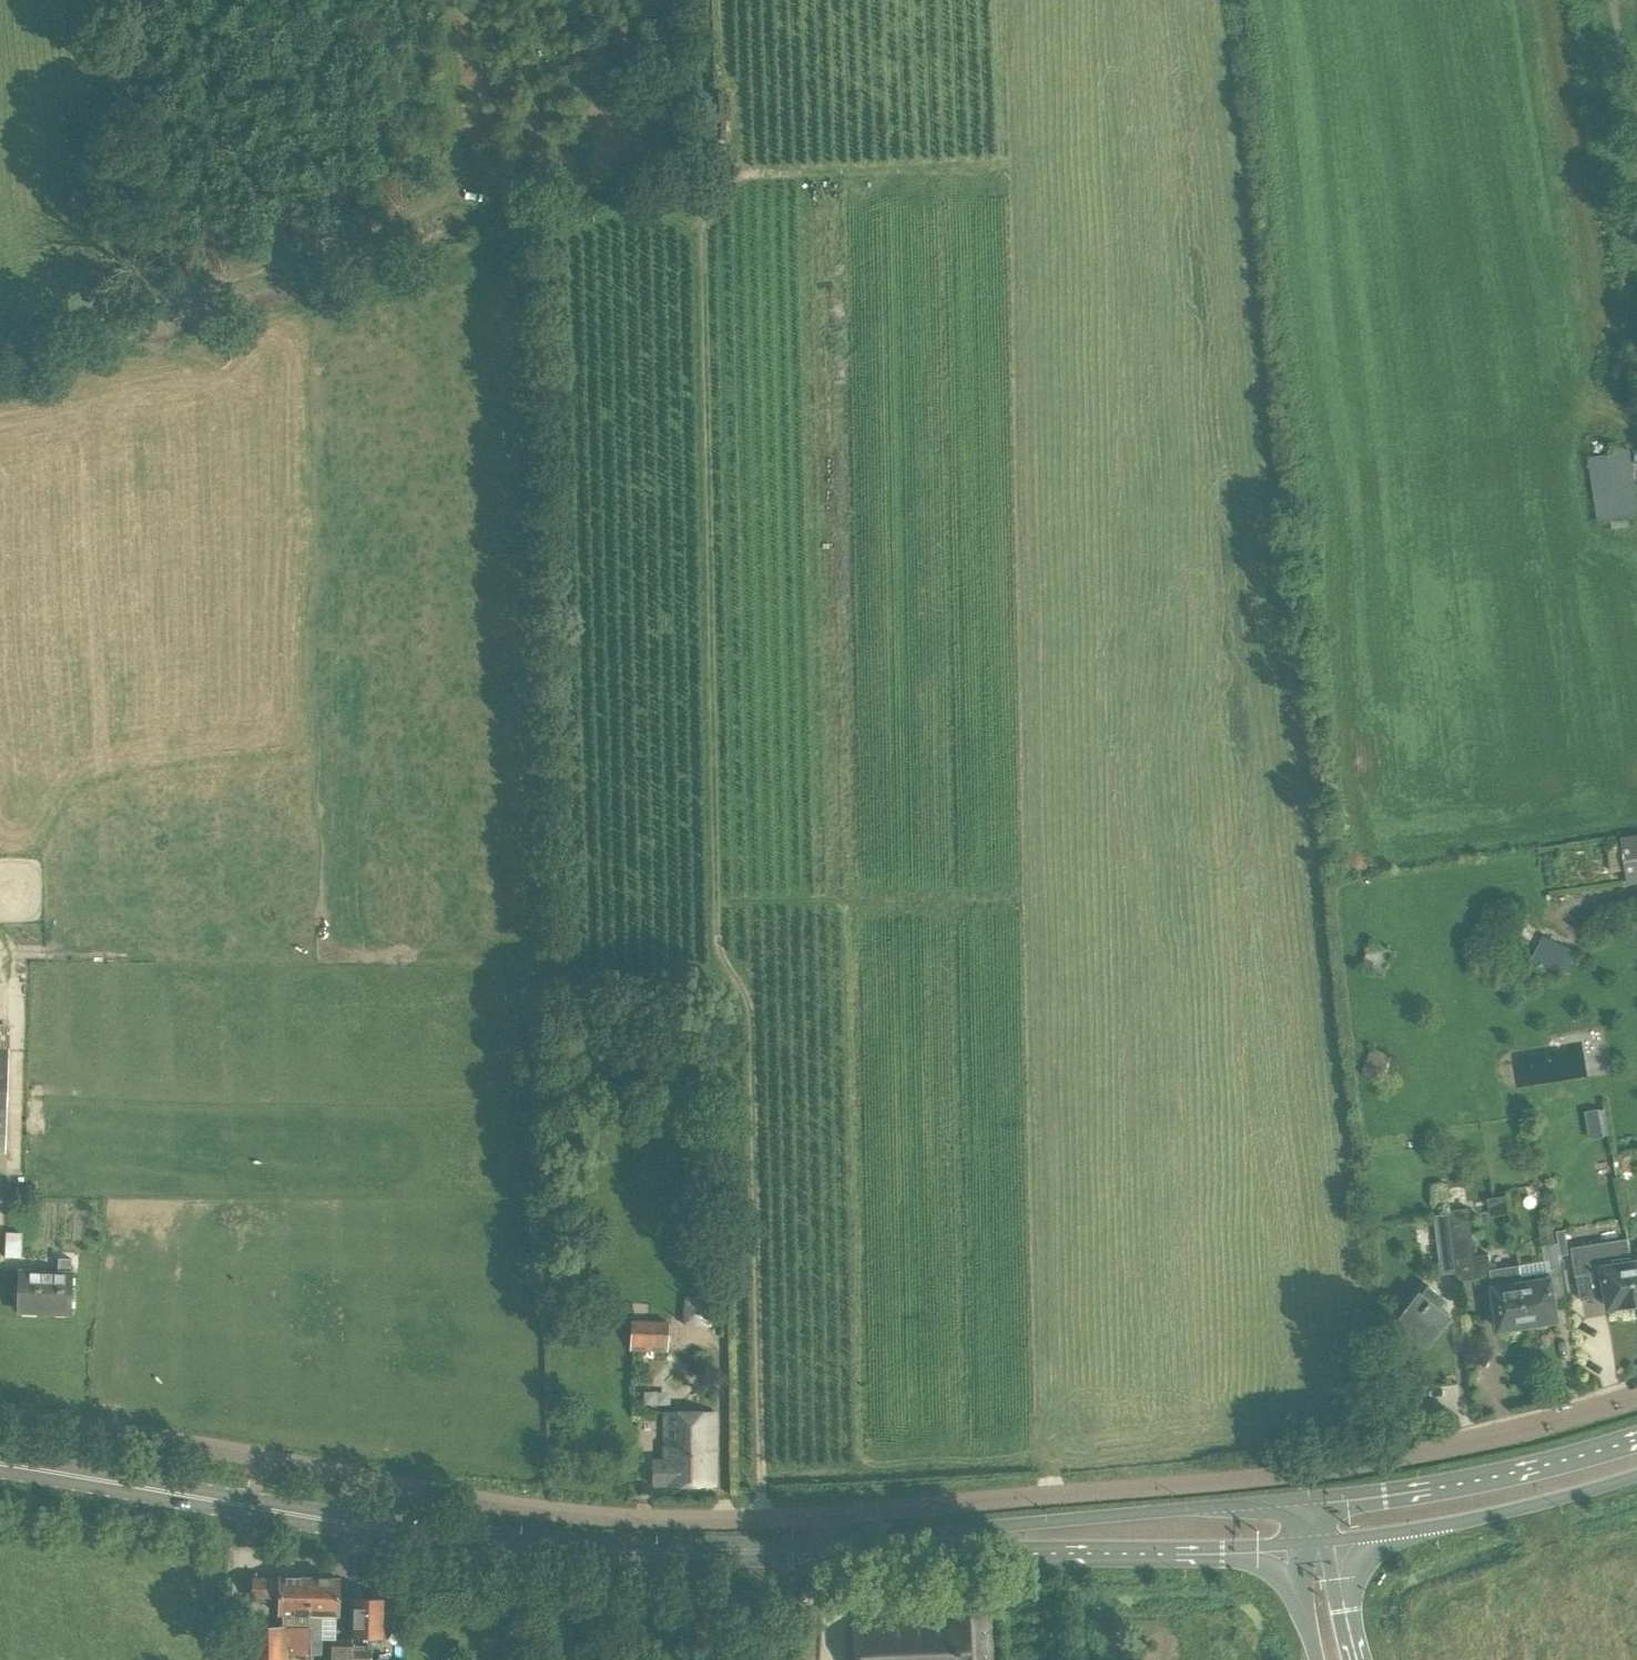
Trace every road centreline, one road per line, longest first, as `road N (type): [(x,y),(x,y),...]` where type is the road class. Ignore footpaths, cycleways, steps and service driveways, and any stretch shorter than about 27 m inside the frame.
road 1 (track): [(706,0),(719,173),(708,225),(717,942),(752,1017),(761,1517)]
road 2 (unclassified): [(354,1474),(540,1508),(660,1519),(791,1515),(1136,1490),(1421,1453),(1636,1395)]
road 3 (track): [(0,353),(418,214),(438,198),(451,176),(443,0)]
road 4 (secondary): [(343,1521),(566,1546),(904,1544)]
road 5 (secondary): [(1309,1504),(1194,1508),(904,1544)]
road 6 (secondary): [(904,1544),(1222,1555),(1299,1546)]
road 7 (tertiary): [(1636,1439),(1443,1486),(1309,1504)]
road 8 (tertiary): [(1335,1541),(1464,1521),(1636,1476)]
road 9 (unclassified): [(0,1413),(261,1456)]
road 10 (secondary): [(0,1465),(251,1507)]
road 11 (track): [(131,0),(149,214)]
road 12 (secondary): [(1359,1659),(1335,1541)]

